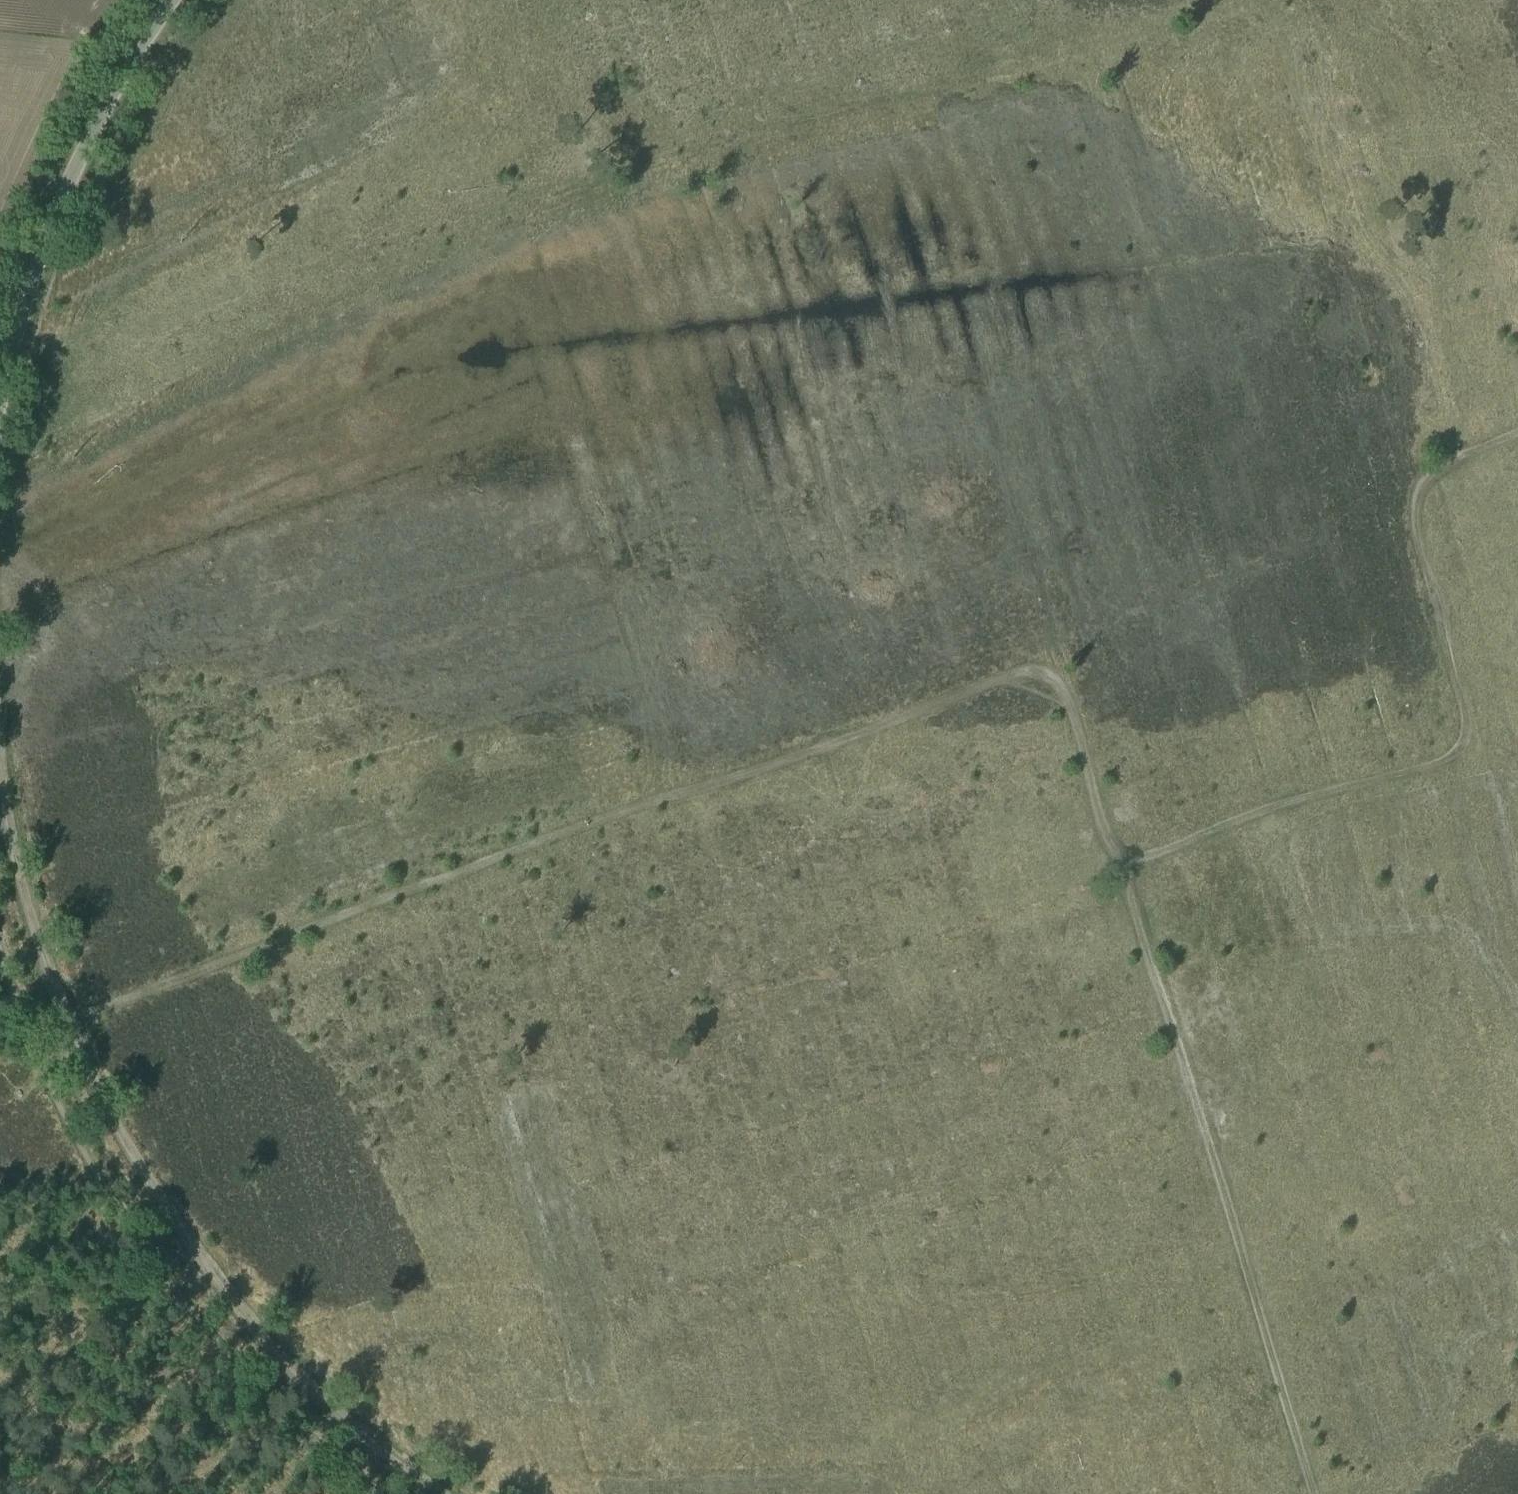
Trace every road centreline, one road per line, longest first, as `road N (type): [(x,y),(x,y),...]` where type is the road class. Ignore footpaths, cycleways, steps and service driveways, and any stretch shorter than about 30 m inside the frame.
road 1 (track): [(66,1021),(1009,674),(1046,669),(1066,693),(1098,824),(1124,872)]
road 2 (track): [(1124,872),(1247,818),(1456,762),(1475,733),(1412,527),(1424,476),(1517,439)]
road 3 (track): [(1317,1493),(1124,872)]
road 4 (track): [(66,1021),(113,1121),(168,1210),(339,1428),(442,1493)]
road 5 (unclassified): [(0,396),(81,163),(174,0)]
road 6 (track): [(0,748),(8,819),(66,1021)]

